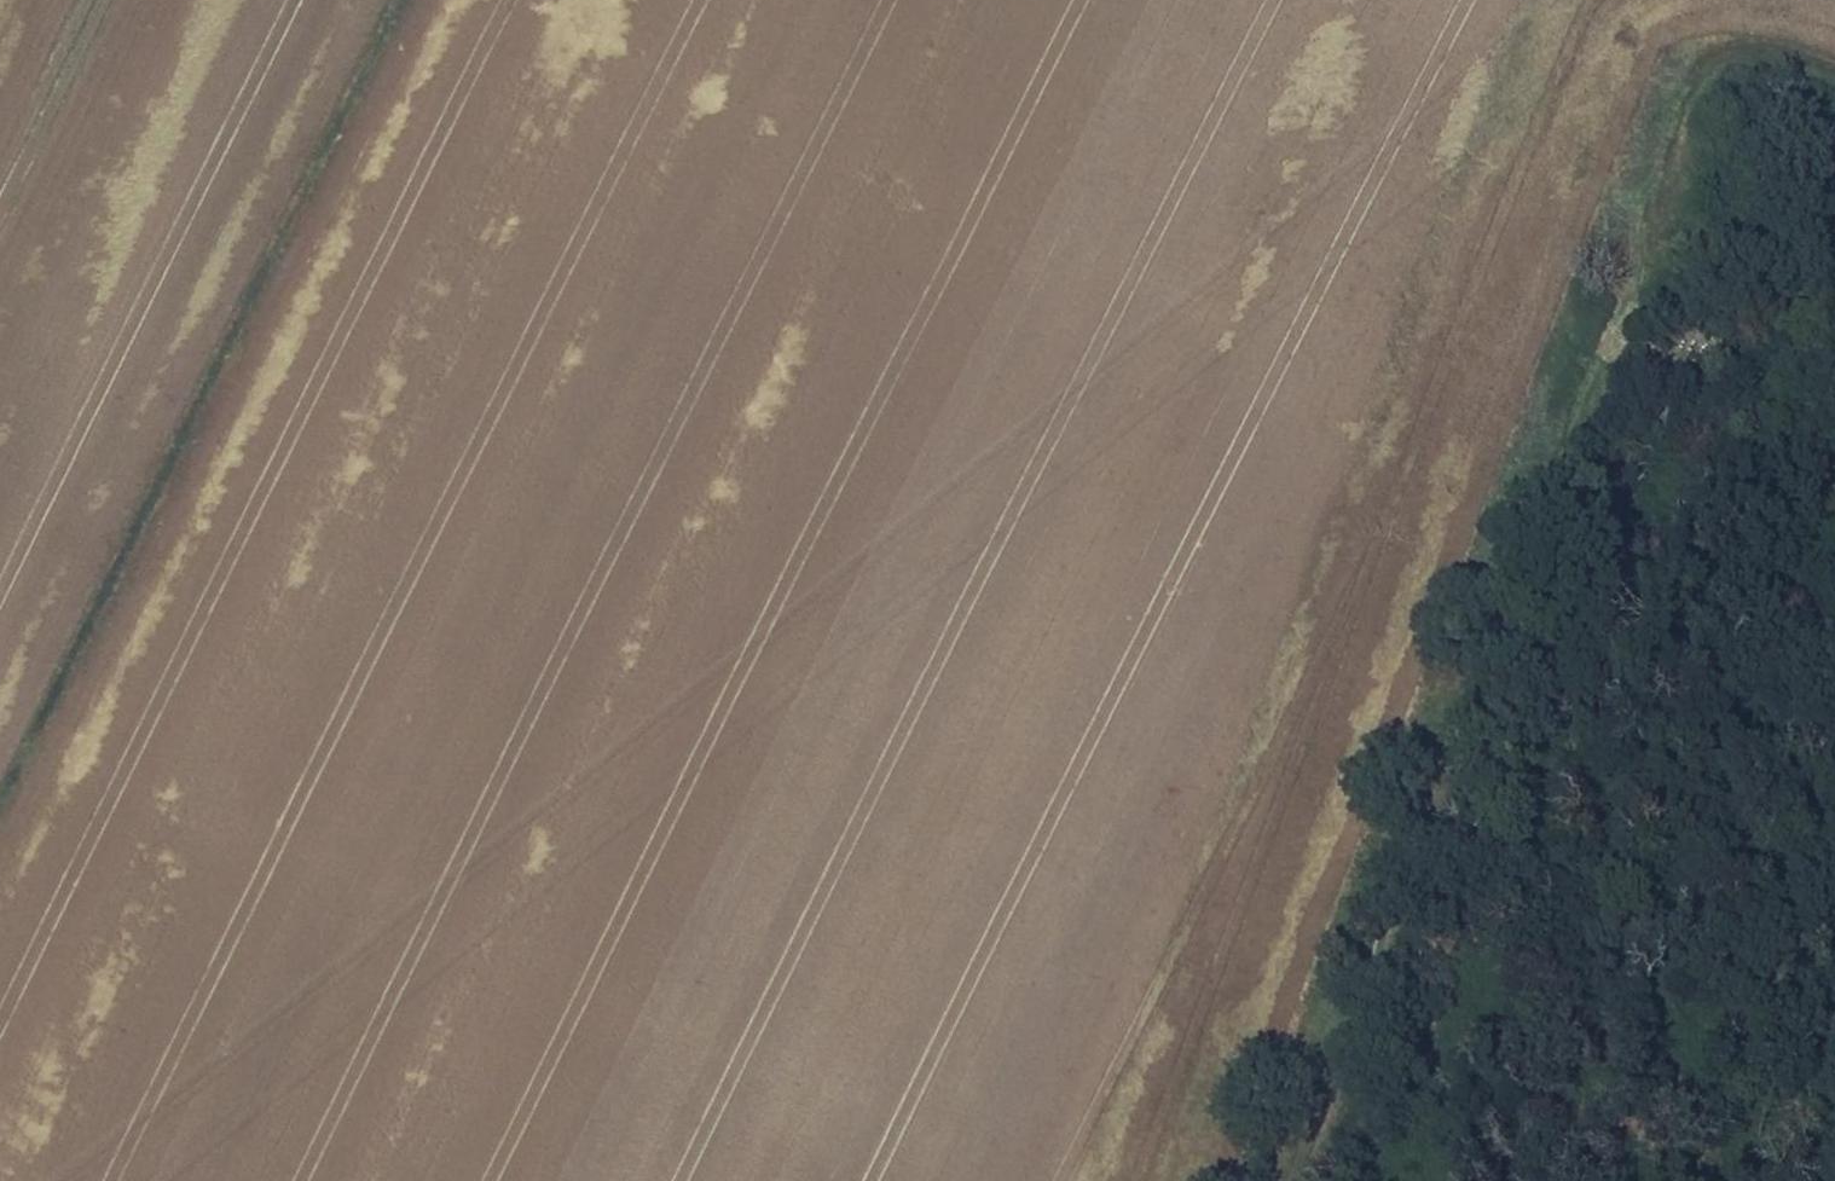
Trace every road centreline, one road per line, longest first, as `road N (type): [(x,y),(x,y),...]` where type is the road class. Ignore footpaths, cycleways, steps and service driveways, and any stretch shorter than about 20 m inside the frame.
road 1 (track): [(1299,1180),(1485,654),(1611,344),(1707,59),(1765,59),(1834,78)]

